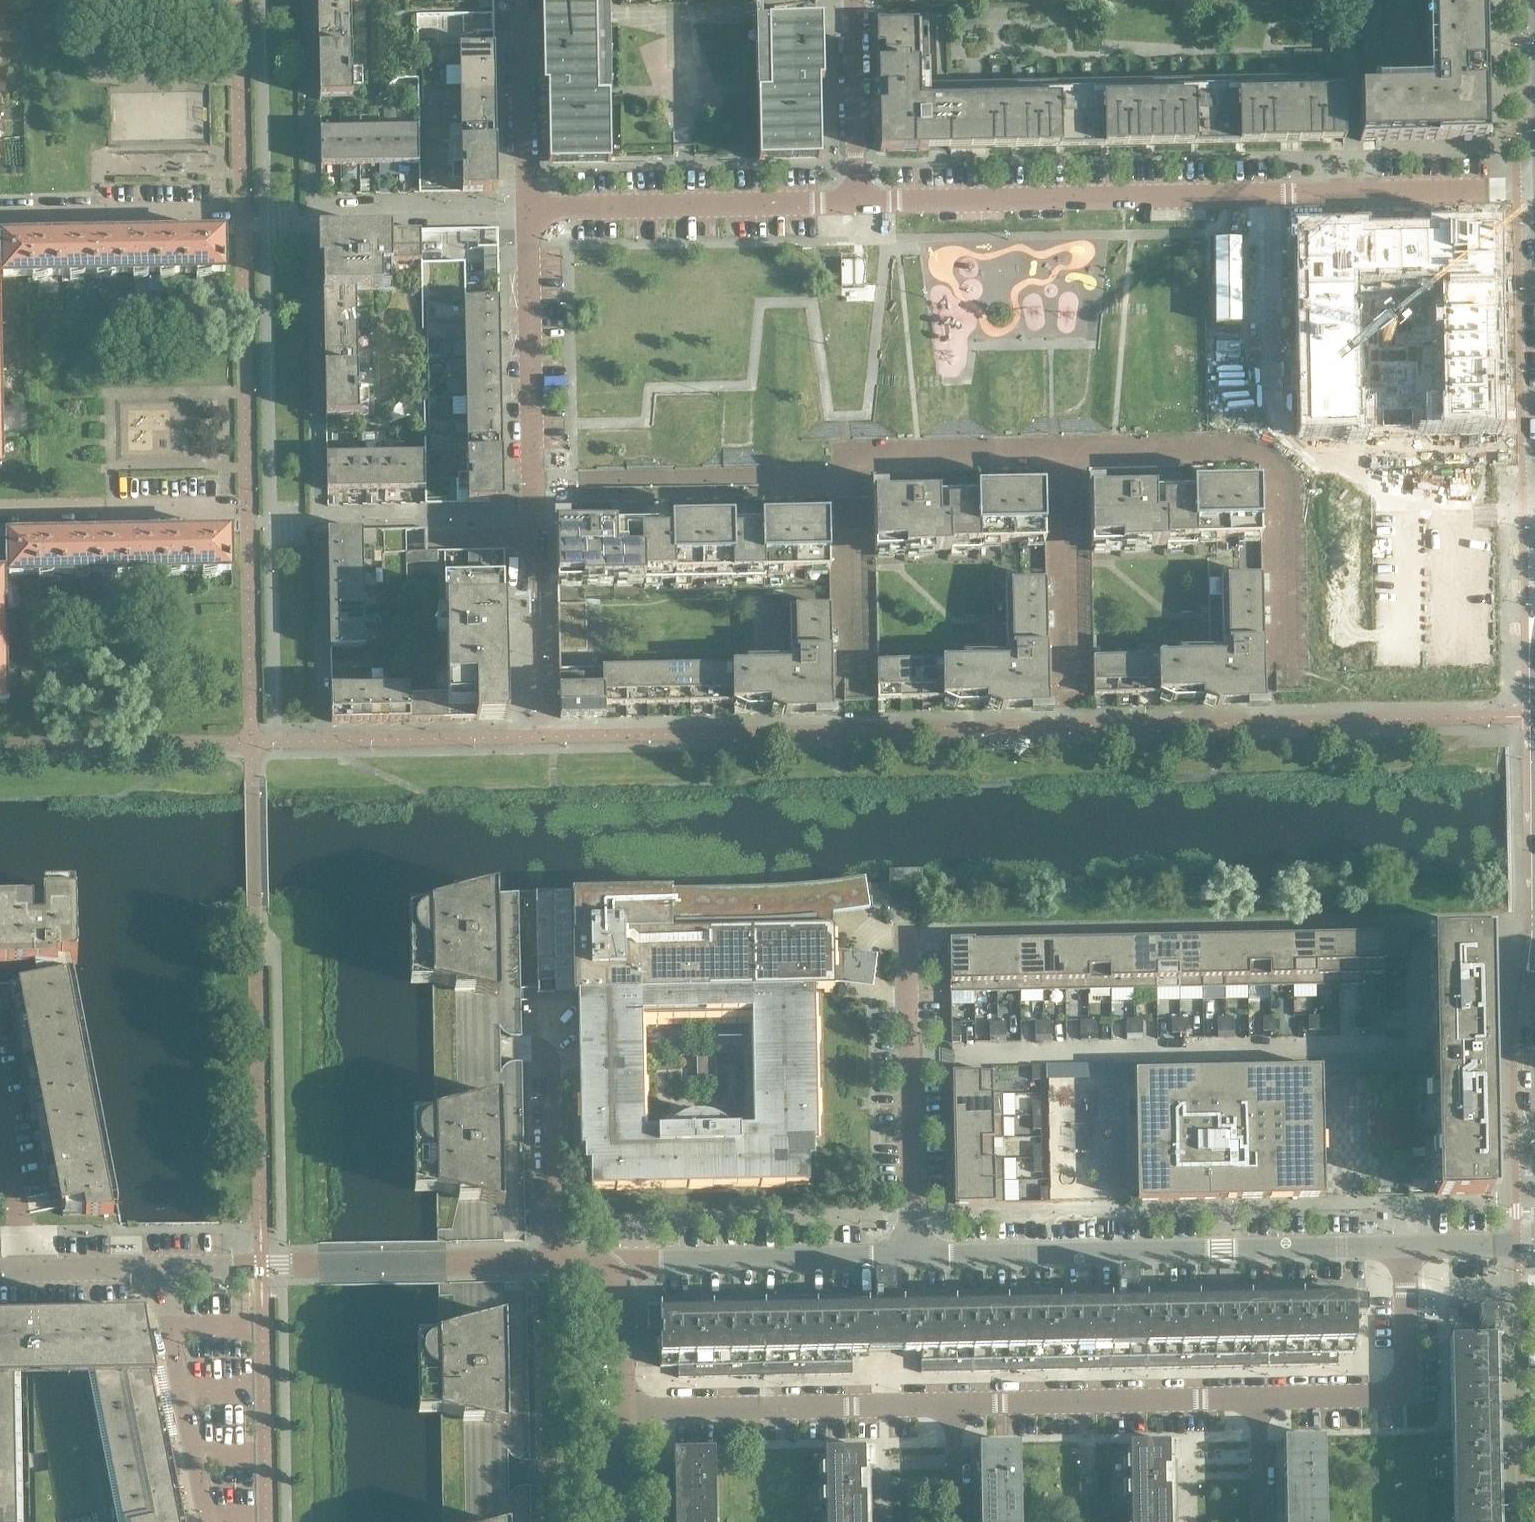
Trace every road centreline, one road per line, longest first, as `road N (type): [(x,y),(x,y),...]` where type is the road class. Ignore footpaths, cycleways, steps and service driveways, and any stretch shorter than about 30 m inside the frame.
road 1 (residential): [(857,209),(1534,186)]
road 2 (residential): [(17,1269),(555,1264)]
road 3 (residential): [(913,1262),(1404,1247)]
road 4 (residential): [(537,582),(527,210)]
road 5 (residential): [(955,1404),(625,1410)]
road 6 (residential): [(527,210),(857,209)]
road 7 (residential): [(913,1262),(905,933)]
road 8 (residential): [(955,1404),(1257,1399)]
road 9 (residential): [(621,1266),(913,1262)]
road 10 (residential): [(1257,1399),(1397,1390),(1406,1353),(1404,1247)]
road 11 (residential): [(0,215),(211,213)]
road 12 (residential): [(527,210),(520,0)]
road 13 (residential): [(857,209),(857,0)]
road 14 (residential): [(0,504),(201,505)]
road 15 (residential): [(555,1264),(550,1065)]
road 16 (residential): [(625,1410),(621,1266)]
road 17 (residential): [(17,1269),(0,1127)]
road 18 (residential): [(1404,1247),(1534,1244)]
road 19 (residential): [(1257,1399),(1261,1521)]

